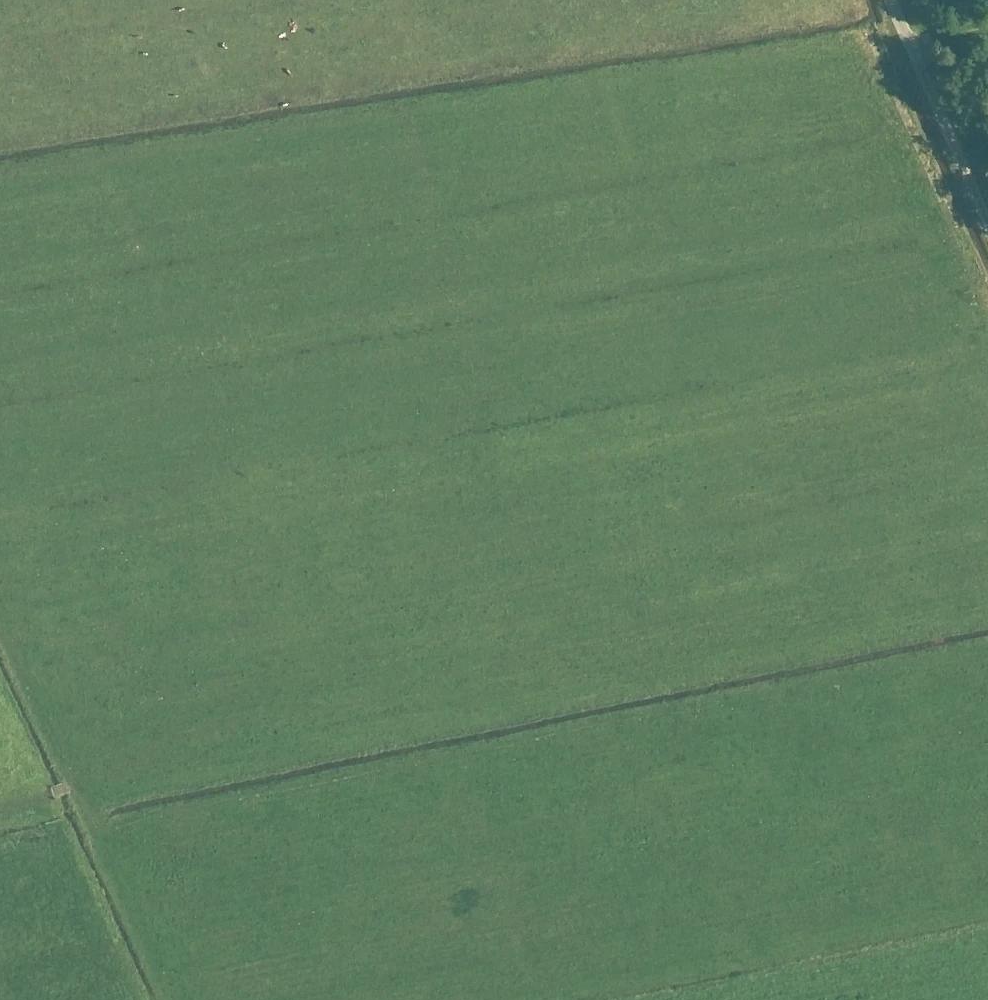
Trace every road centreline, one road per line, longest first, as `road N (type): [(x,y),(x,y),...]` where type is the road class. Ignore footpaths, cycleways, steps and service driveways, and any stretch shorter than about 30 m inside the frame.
road 1 (unclassified): [(987,226),(888,0)]

